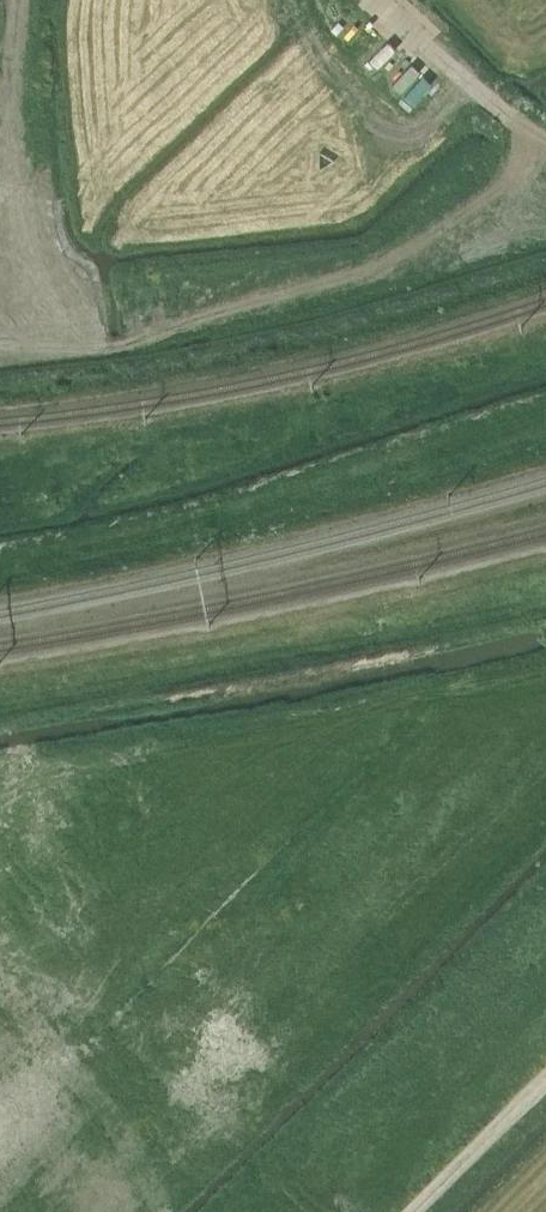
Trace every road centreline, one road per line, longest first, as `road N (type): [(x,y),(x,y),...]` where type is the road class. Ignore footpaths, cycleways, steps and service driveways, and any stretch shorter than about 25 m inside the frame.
road 1 (track): [(411,1211),(545,1077)]

